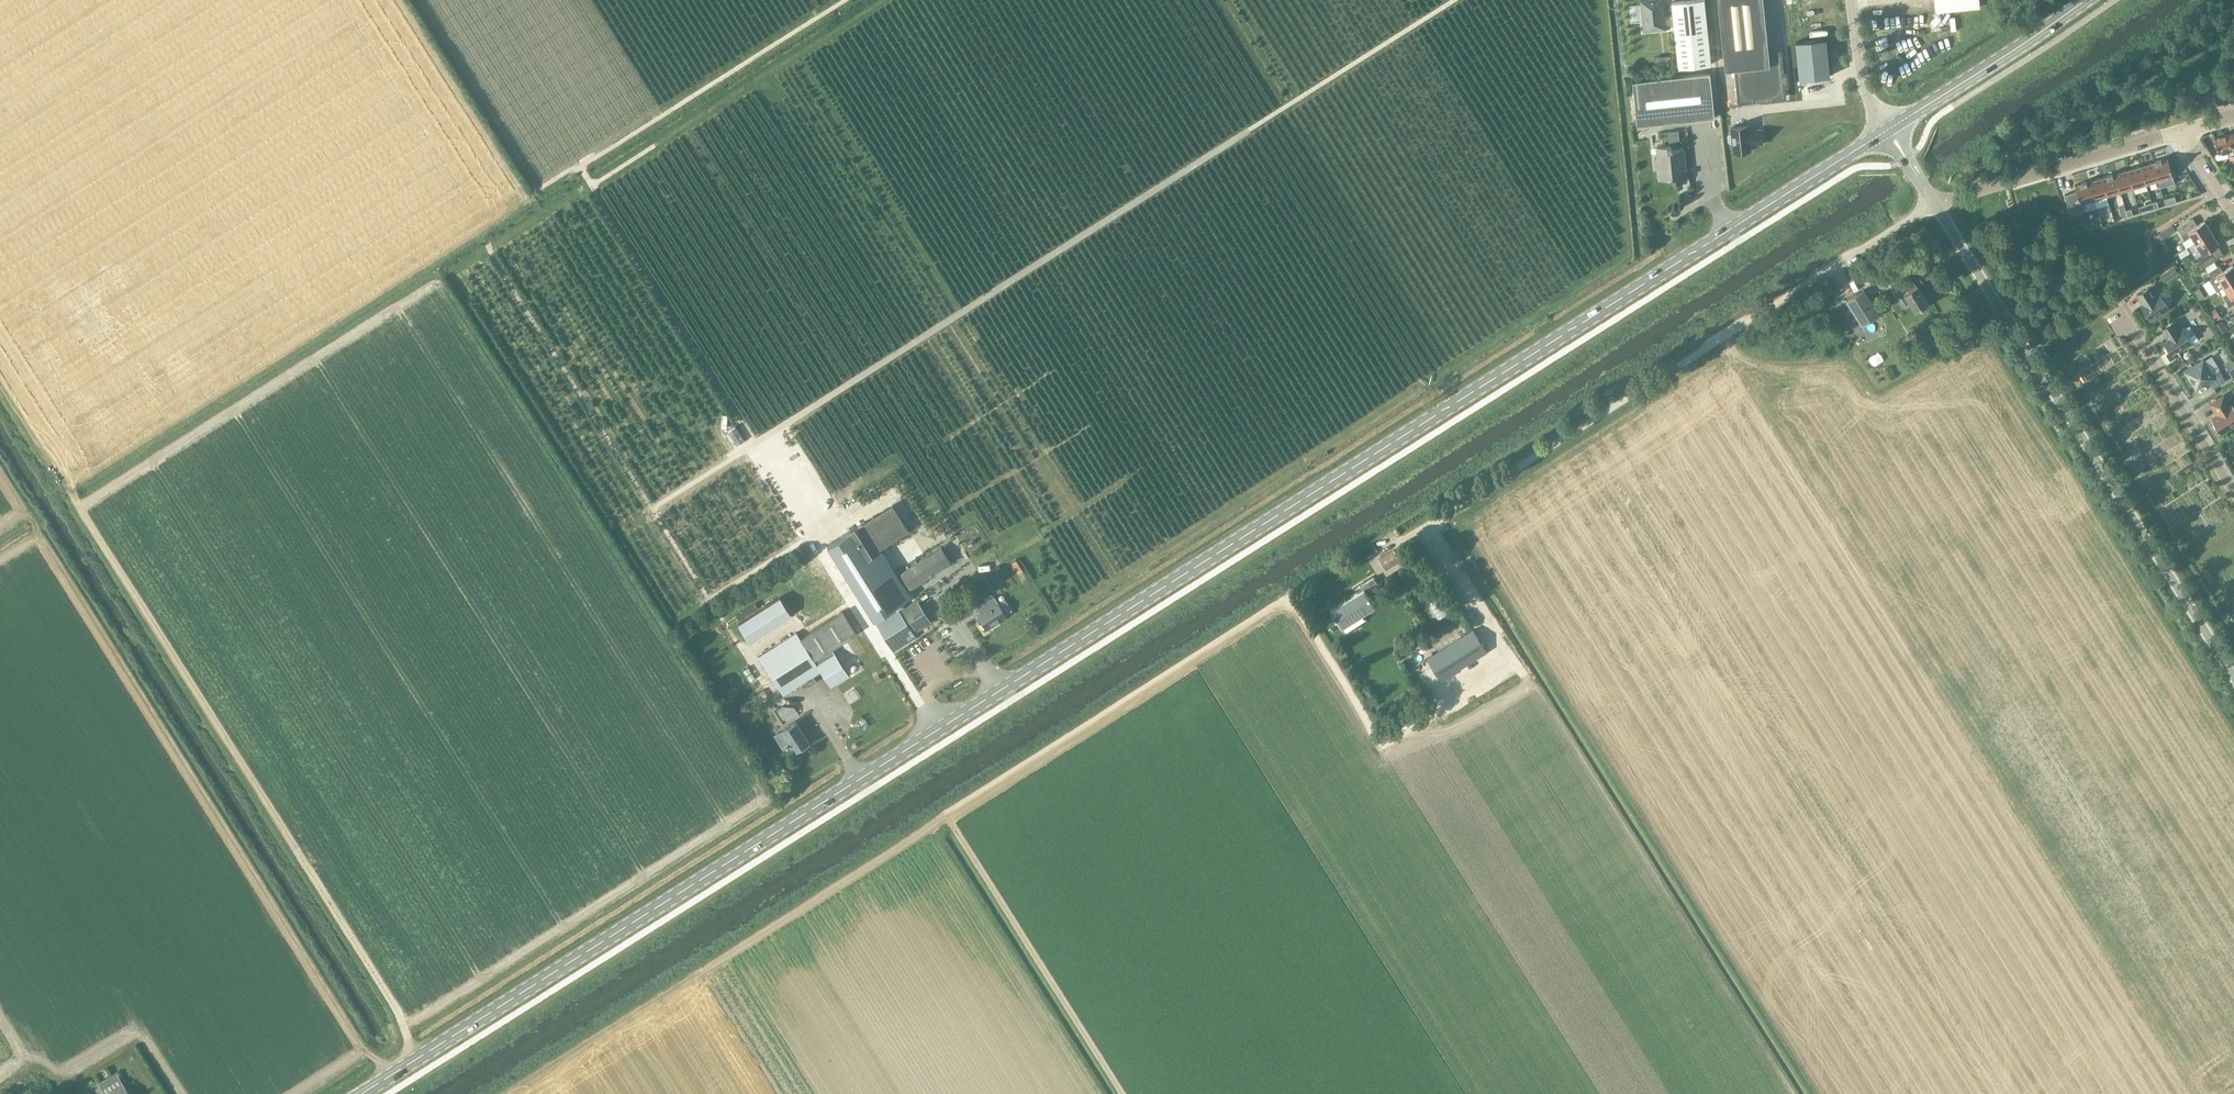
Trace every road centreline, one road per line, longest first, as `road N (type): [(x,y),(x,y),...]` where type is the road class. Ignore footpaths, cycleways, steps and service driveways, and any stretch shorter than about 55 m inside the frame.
road 1 (secondary): [(362,1093),(1882,134)]
road 2 (unclassified): [(1935,204),(1438,518)]
road 3 (unclassified): [(2233,677),(1935,204)]
road 4 (residential): [(1935,204),(2181,131)]
road 5 (secondary): [(1894,126),(2087,0)]
road 6 (residential): [(2233,492),(2121,313)]
road 7 (unclassified): [(1884,124),(1864,88),(1851,0)]

